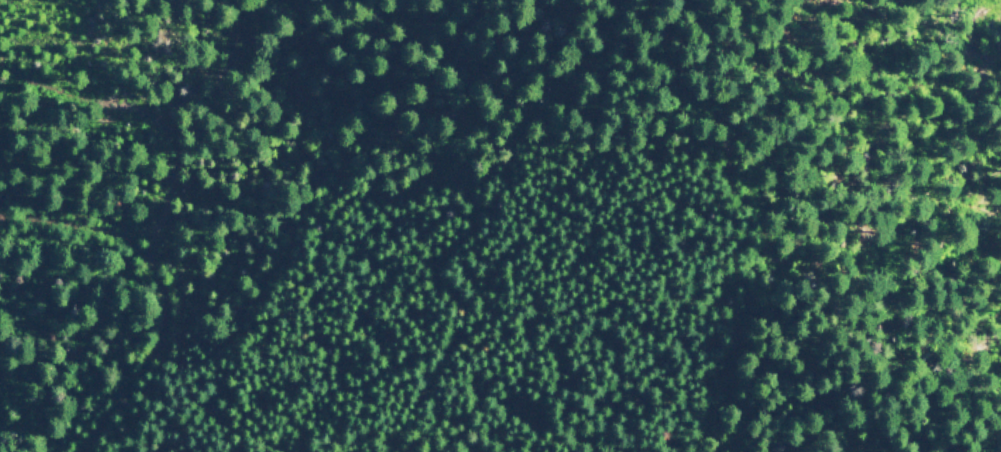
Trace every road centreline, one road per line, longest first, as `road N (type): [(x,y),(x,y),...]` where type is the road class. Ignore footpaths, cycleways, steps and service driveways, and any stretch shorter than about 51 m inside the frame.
road 1 (track): [(554,451),(537,439),(232,439),(131,409),(107,373),(101,289),(184,211),(184,121),(131,85),(59,85),(0,107)]

